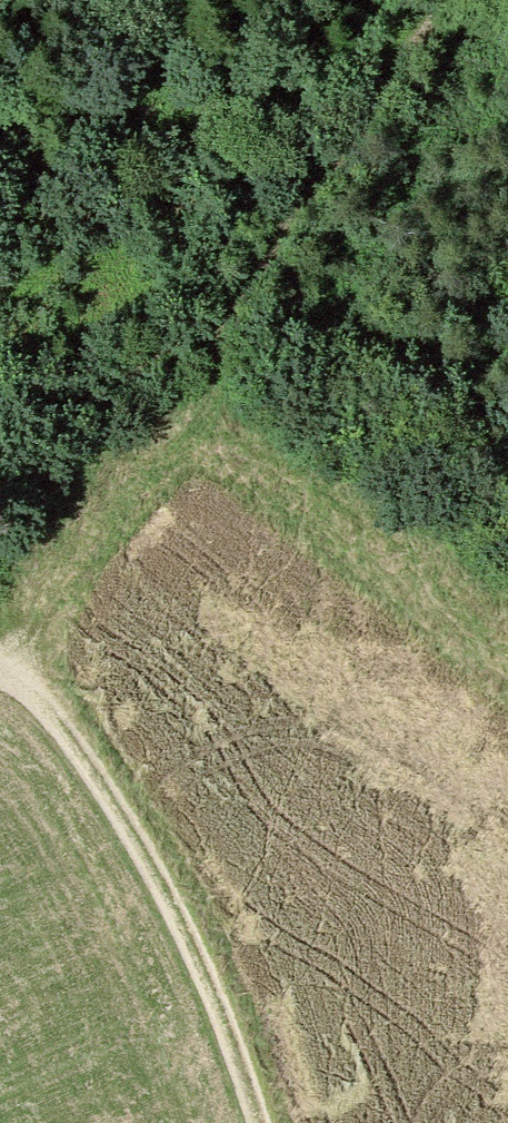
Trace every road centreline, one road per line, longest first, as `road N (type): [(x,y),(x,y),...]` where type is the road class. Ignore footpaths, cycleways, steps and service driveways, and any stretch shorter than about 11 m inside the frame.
road 1 (track): [(29,685),(127,833),(208,1000),(254,1122)]
road 2 (track): [(171,428),(336,519),(507,655)]
road 3 (track): [(225,329),(29,685)]
road 4 (track): [(450,0),(225,329)]

